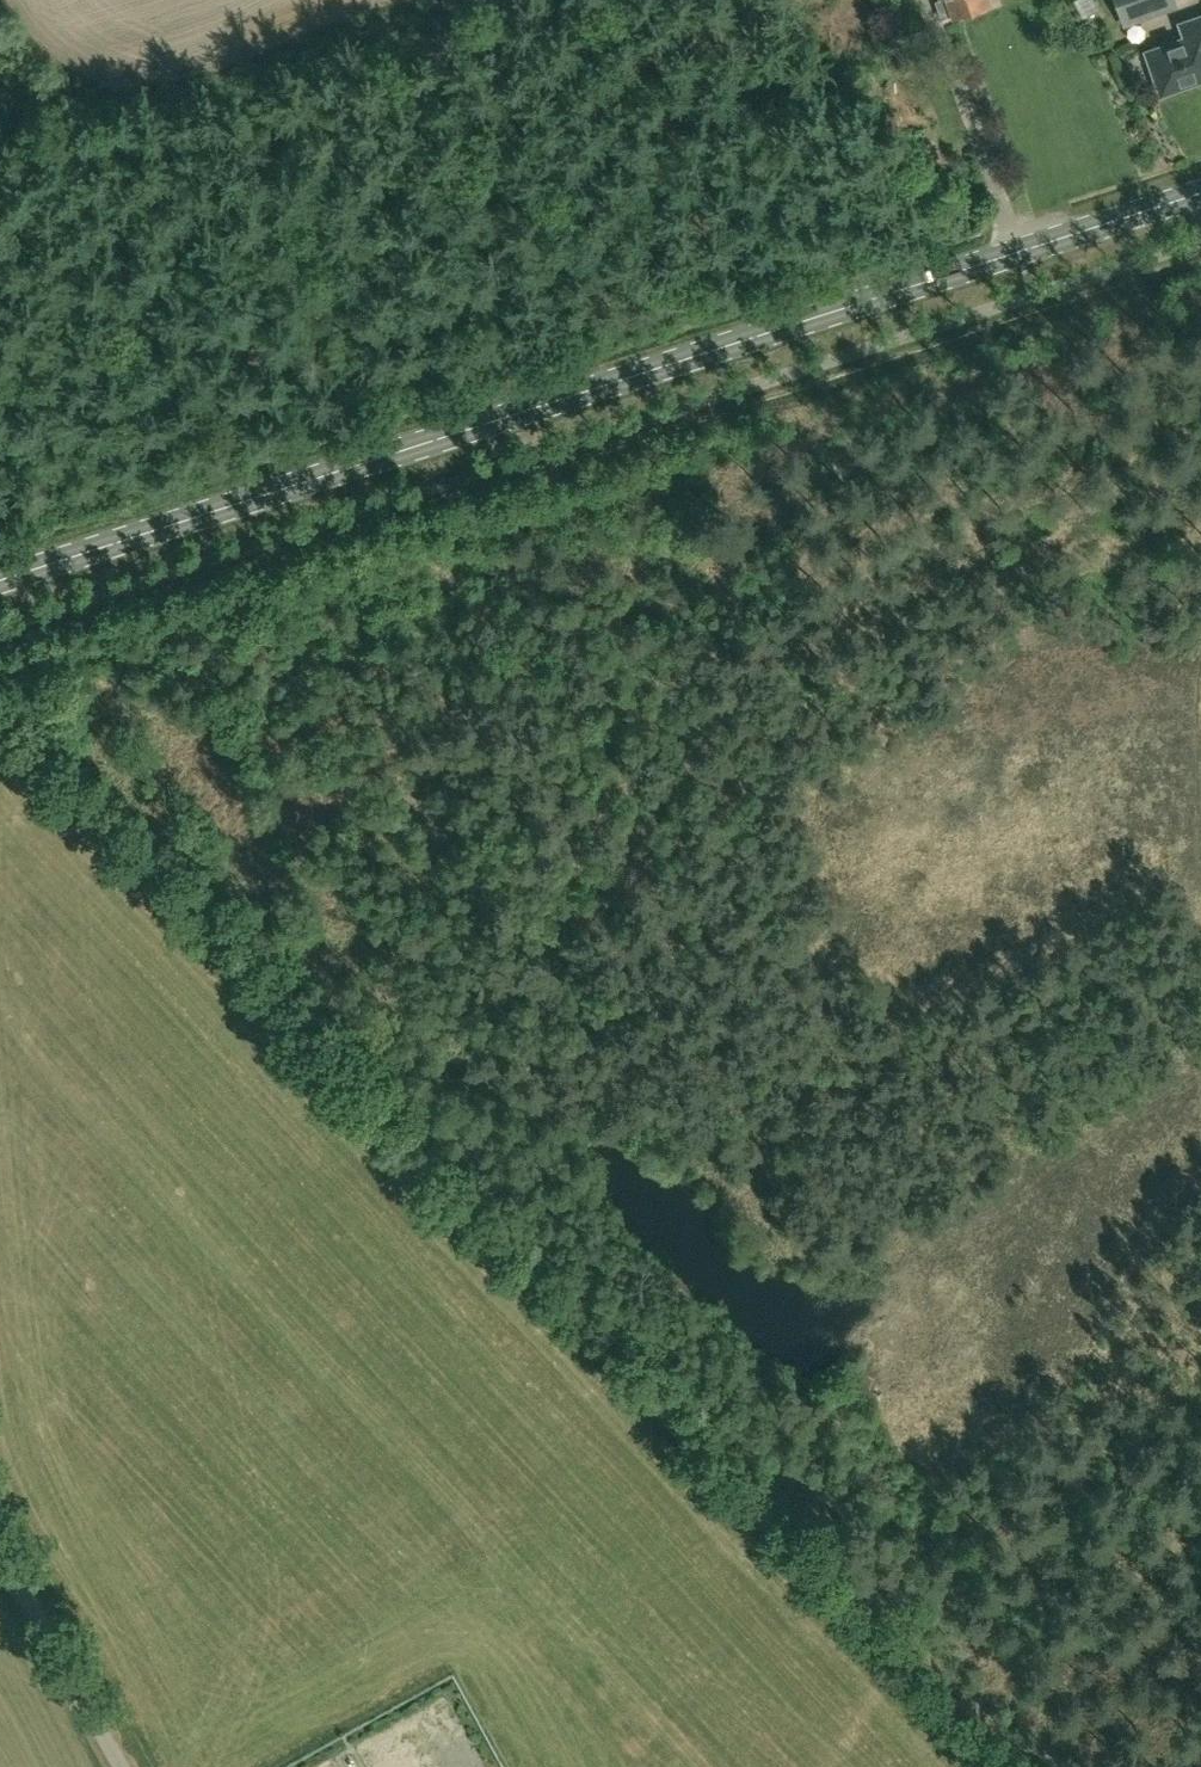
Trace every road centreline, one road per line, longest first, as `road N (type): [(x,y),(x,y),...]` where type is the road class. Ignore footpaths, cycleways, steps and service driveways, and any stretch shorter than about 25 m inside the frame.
road 1 (secondary): [(0,580),(1200,193)]
road 2 (unclassified): [(127,1766),(0,1530)]

